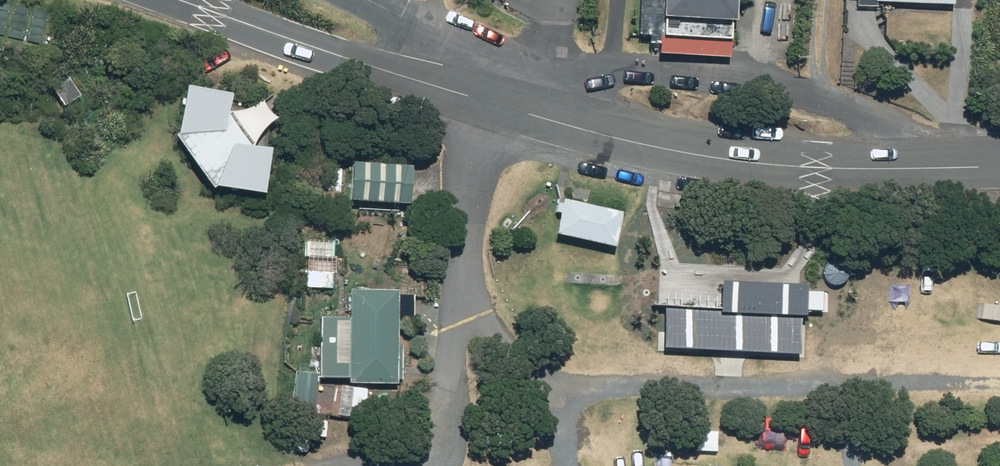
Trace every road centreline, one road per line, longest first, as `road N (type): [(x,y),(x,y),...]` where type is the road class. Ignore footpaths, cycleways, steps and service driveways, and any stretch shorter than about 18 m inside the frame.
road 1 (residential): [(548,120),(552,97),(566,86),(612,69),(651,69),(802,96),(975,169)]
road 2 (unclassified): [(548,120),(738,162),(975,169)]
road 3 (unclassified): [(176,0),(475,99)]
road 4 (residential): [(359,0),(401,18),(475,99)]

